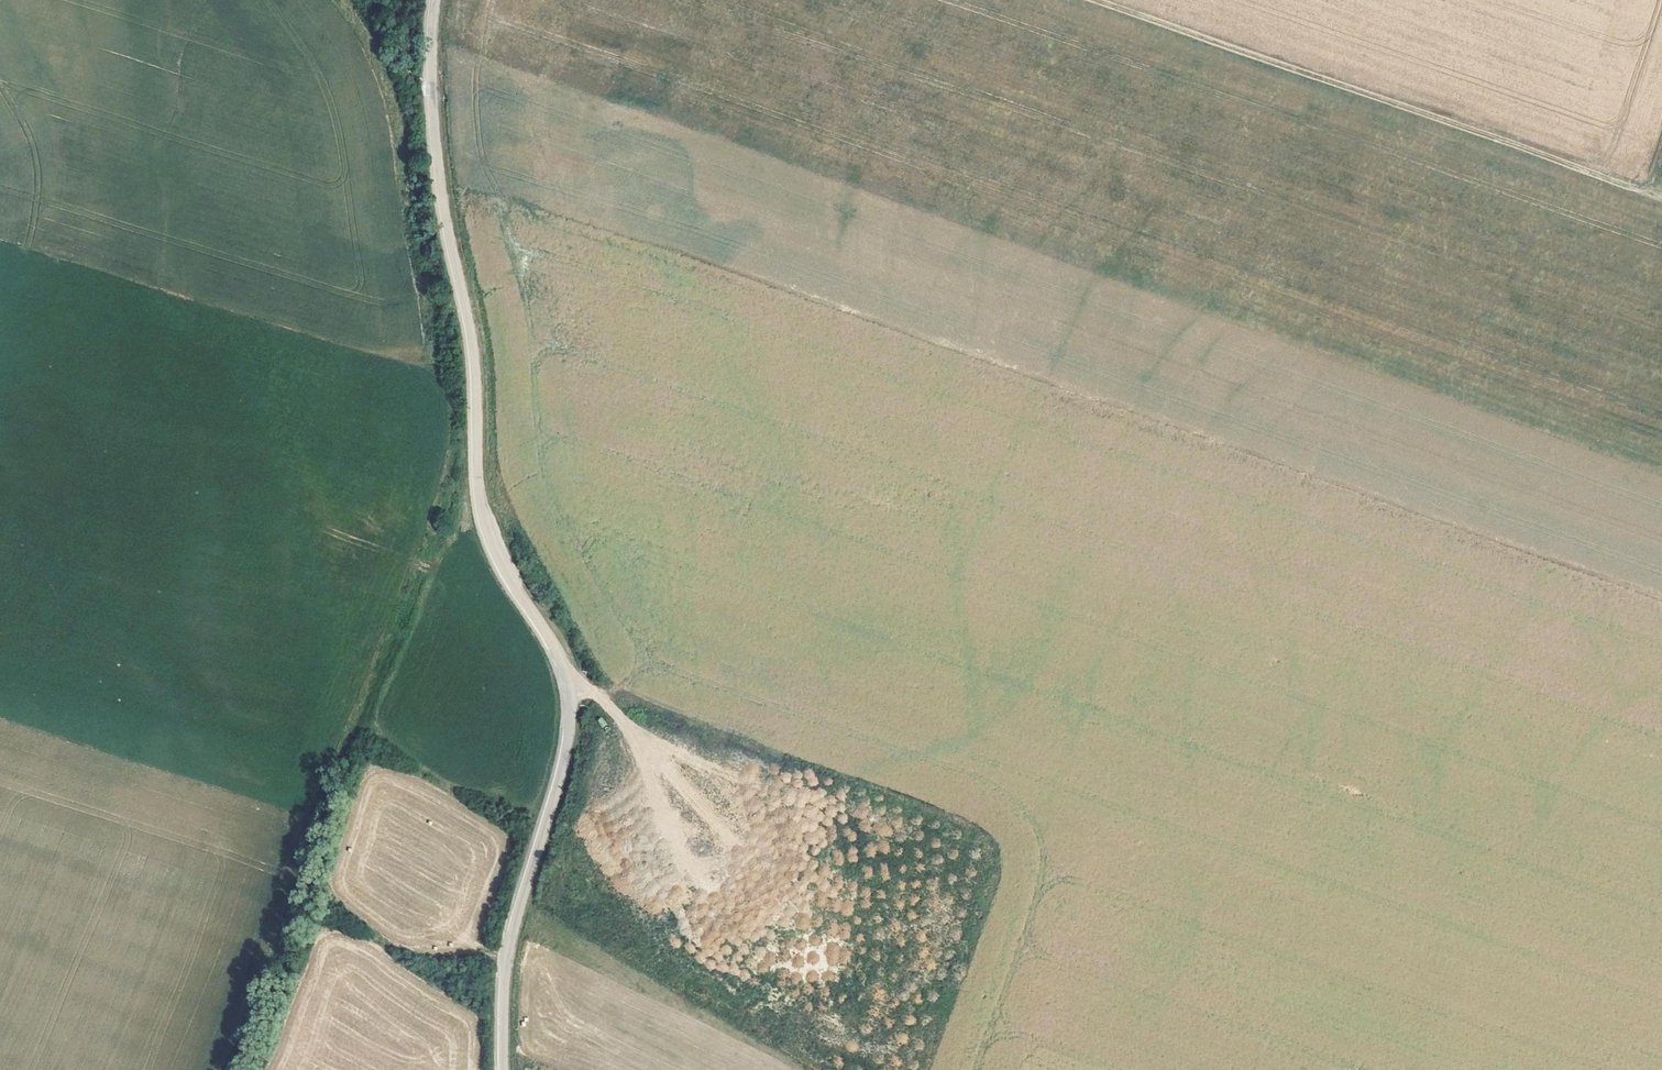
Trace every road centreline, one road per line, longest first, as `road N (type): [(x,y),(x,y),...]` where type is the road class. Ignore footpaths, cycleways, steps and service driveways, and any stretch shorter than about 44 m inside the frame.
road 1 (unclassified): [(504,1069),(514,927),(571,714),(558,656),(509,580),(484,522),(476,355),(438,169),(436,0)]
road 2 (track): [(1091,0),(1661,201)]

